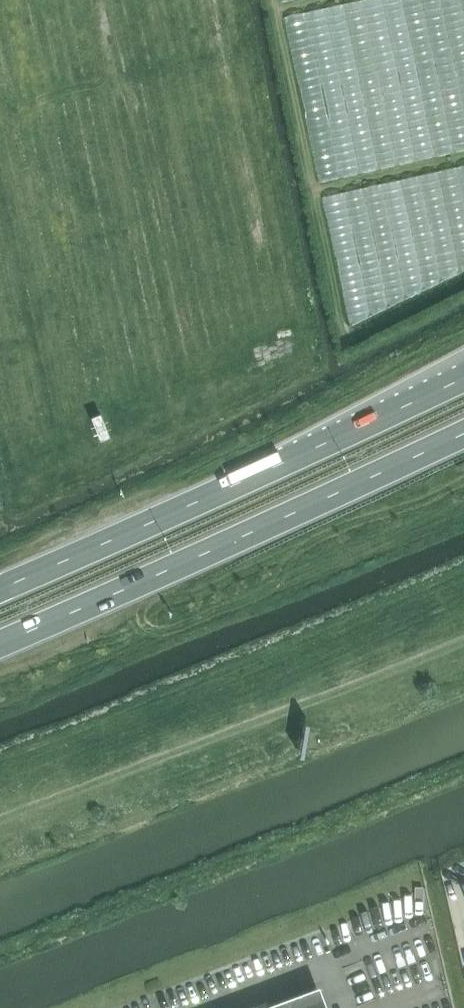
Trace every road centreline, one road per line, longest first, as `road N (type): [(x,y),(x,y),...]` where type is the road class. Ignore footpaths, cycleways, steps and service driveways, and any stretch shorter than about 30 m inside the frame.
road 1 (trunk): [(463,379),(0,589)]
road 2 (trunk): [(0,641),(463,433)]

